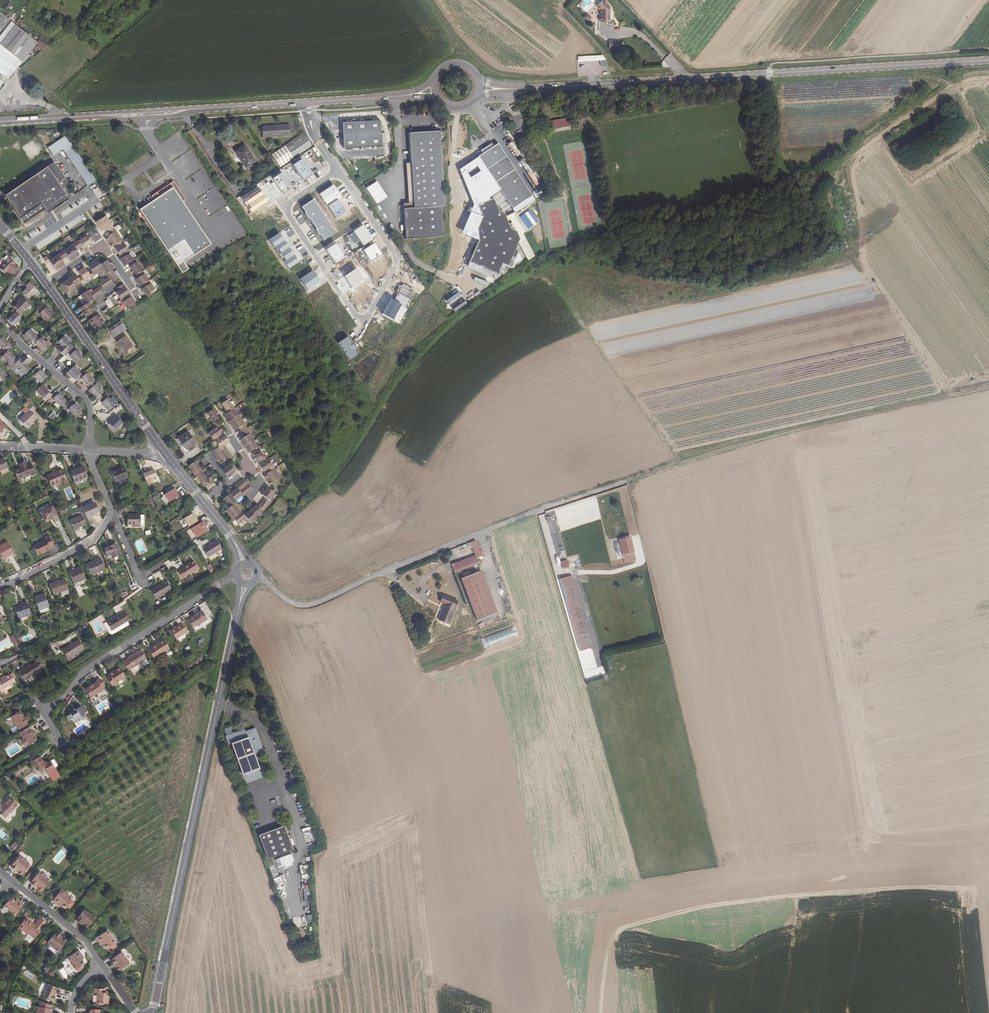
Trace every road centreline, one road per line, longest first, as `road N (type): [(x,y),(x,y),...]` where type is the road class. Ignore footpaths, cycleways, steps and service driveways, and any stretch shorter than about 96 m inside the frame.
road 1 (tertiary): [(478,87),(988,60)]
road 2 (tertiary): [(153,1012),(243,584)]
road 3 (tertiary): [(0,122),(434,90)]
road 4 (unclassified): [(627,481),(309,605),(291,604),(256,579)]
road 5 (track): [(988,387),(627,481)]
road 6 (residential): [(59,739),(43,711),(90,668),(236,575)]
road 7 (tertiary): [(163,451),(47,284)]
road 8 (residential): [(89,451),(87,398),(0,319)]
road 9 (residential): [(0,588),(91,542),(111,514)]
road 10 (residential): [(103,965),(79,934),(12,880)]

